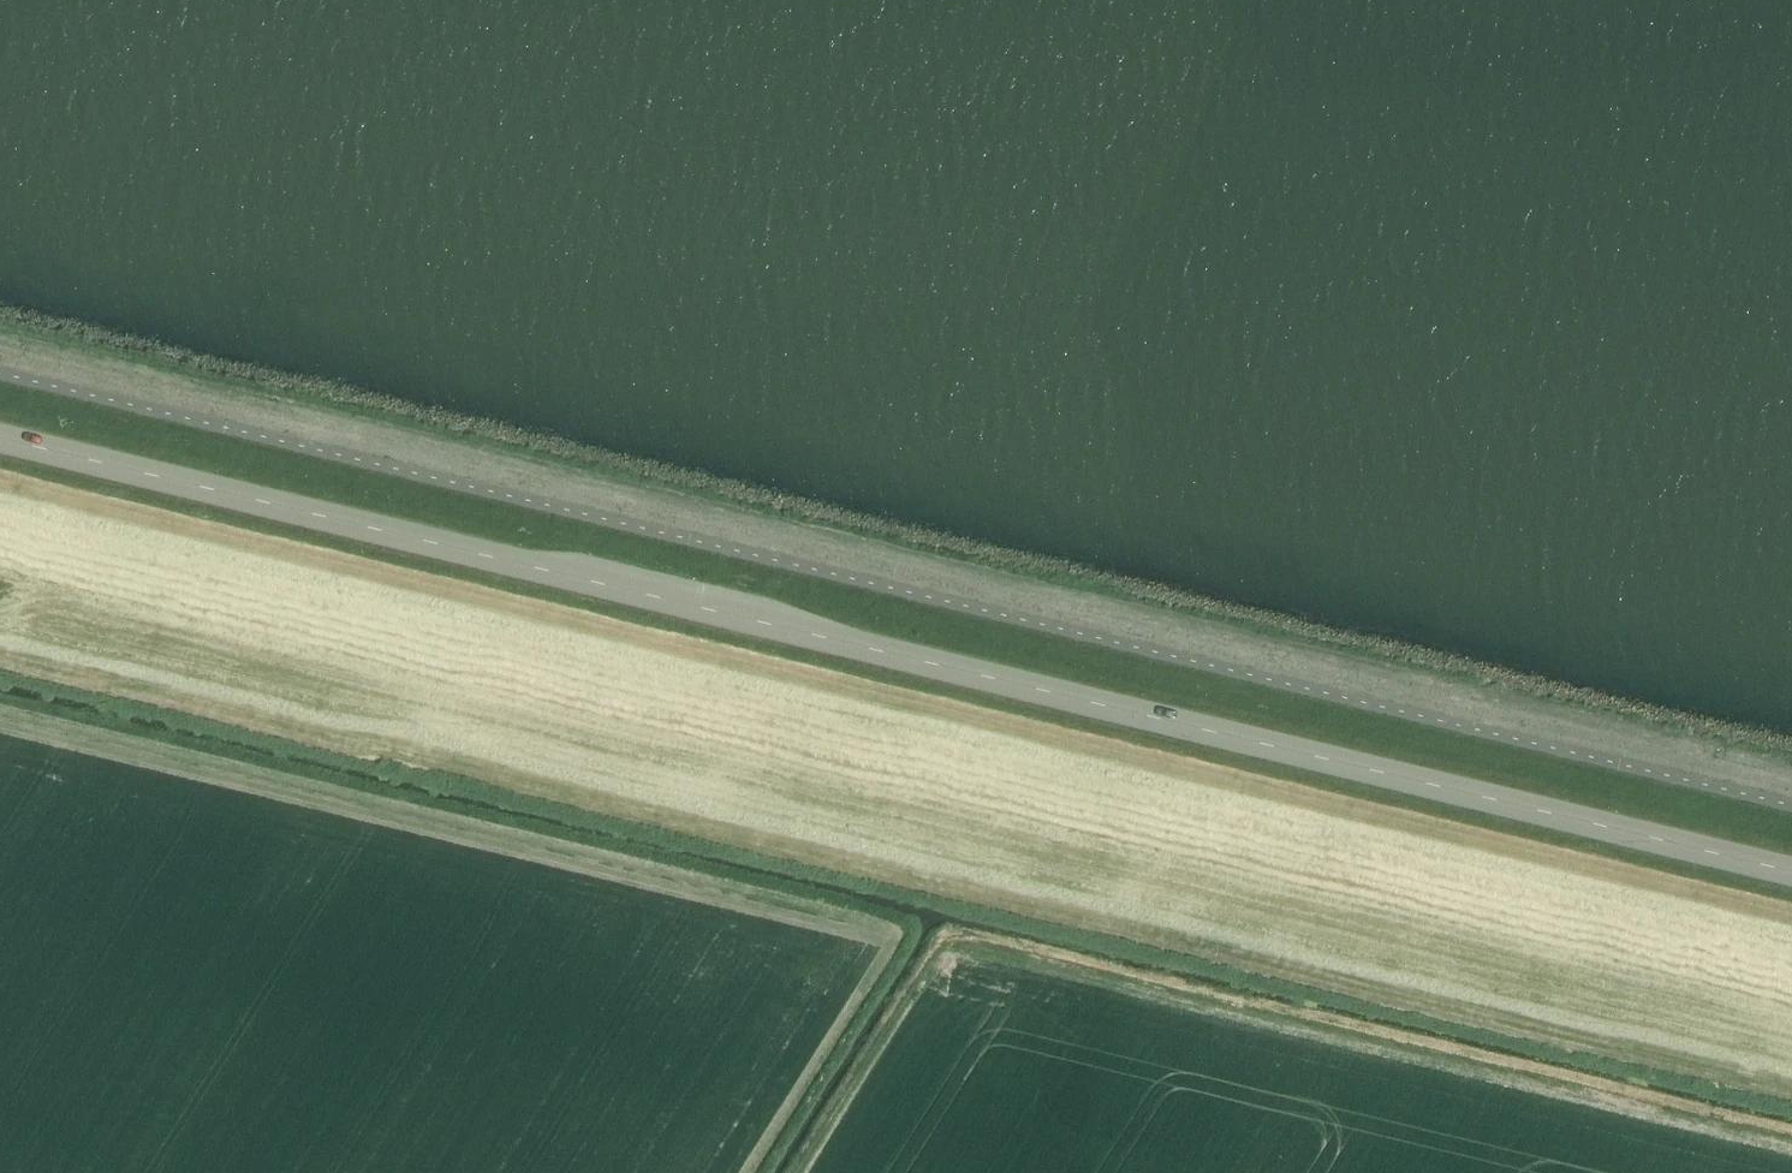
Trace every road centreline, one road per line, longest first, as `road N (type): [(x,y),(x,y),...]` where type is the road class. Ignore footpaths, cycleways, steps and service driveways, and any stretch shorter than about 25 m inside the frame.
road 1 (tertiary): [(1791,871),(0,440)]

